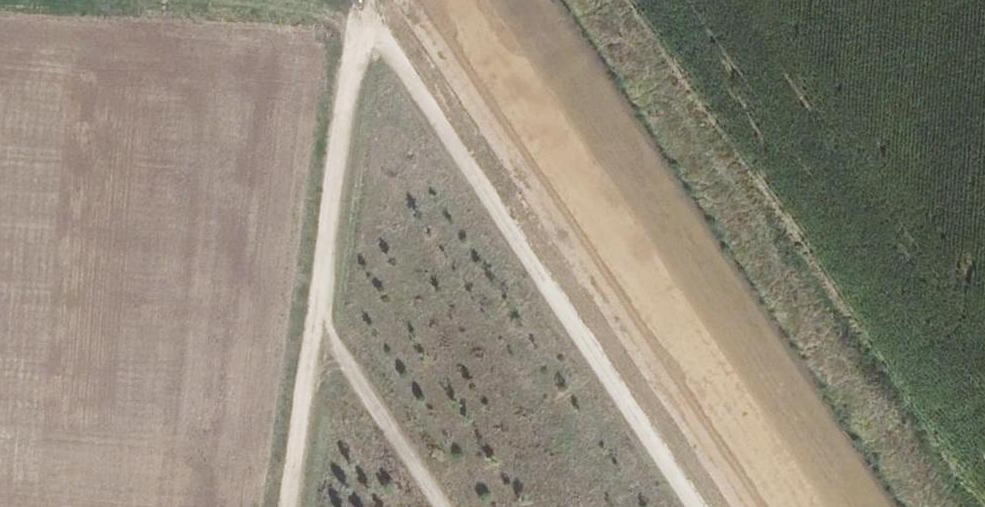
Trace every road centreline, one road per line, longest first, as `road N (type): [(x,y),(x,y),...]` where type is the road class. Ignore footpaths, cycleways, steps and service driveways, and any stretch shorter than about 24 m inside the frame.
road 1 (track): [(363,16),(697,506)]
road 2 (track): [(290,506),(363,16)]
road 3 (track): [(439,506),(317,327)]

